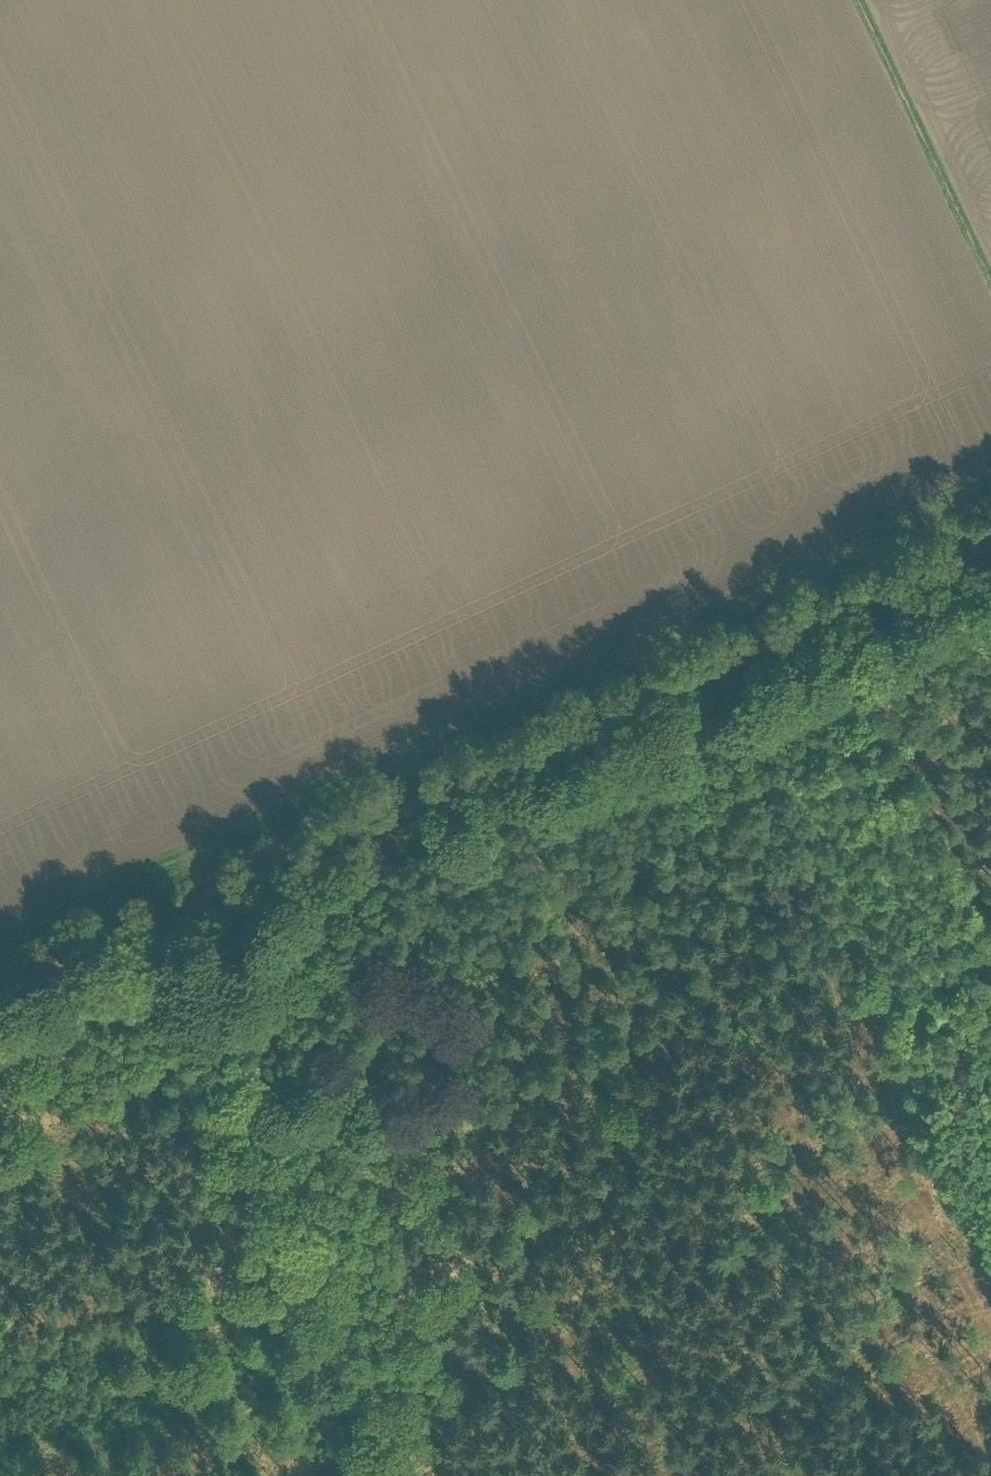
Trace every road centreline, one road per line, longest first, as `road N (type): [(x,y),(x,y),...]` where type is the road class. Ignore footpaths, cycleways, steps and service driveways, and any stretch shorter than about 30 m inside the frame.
road 1 (track): [(990,542),(158,924)]
road 2 (track): [(374,1475),(158,924)]
road 3 (track): [(158,924),(0,994)]

